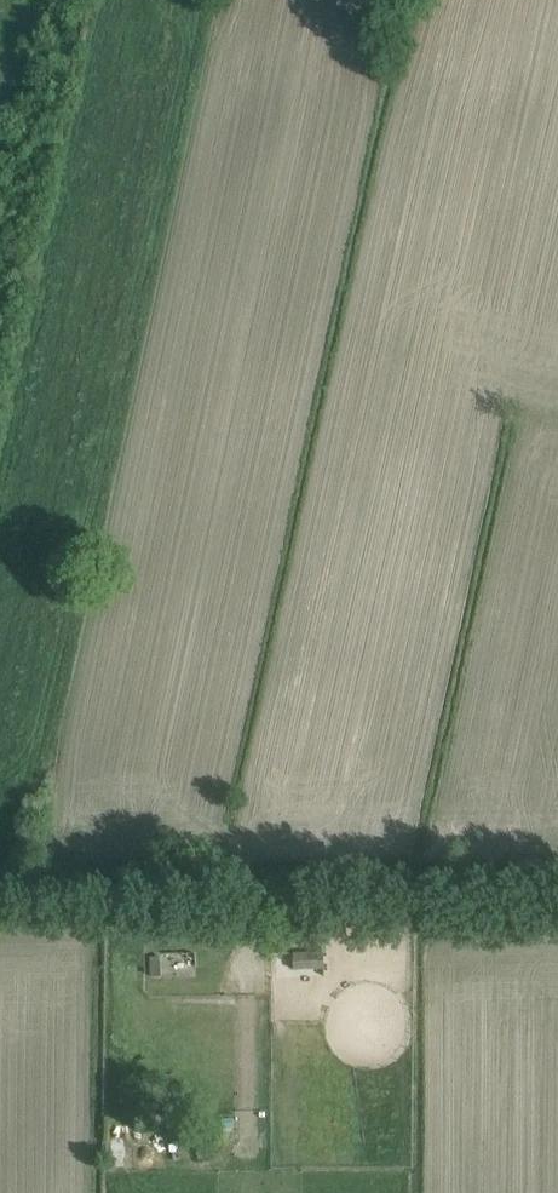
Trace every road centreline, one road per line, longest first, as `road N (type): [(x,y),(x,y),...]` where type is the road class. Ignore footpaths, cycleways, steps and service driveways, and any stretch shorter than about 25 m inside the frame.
road 1 (track): [(0,899),(557,896)]

